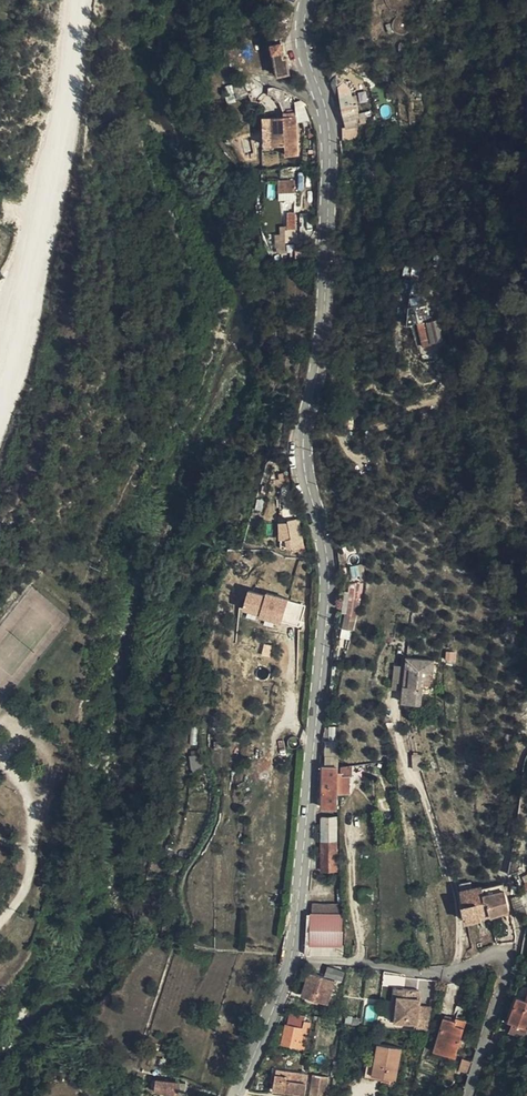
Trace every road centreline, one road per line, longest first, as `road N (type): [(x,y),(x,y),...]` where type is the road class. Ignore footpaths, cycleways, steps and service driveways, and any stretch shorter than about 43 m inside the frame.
road 1 (tertiary): [(236,1095),(284,983),(296,929),(329,572),(306,474),(330,147),(304,27),(311,0)]

